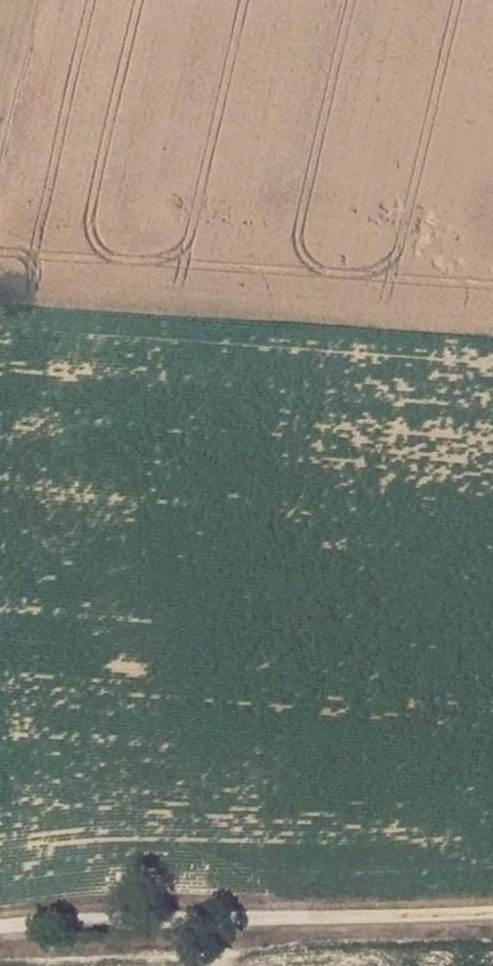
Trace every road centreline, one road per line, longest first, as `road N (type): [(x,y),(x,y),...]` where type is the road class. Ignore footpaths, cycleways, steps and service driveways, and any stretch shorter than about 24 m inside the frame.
road 1 (track): [(0,925),(165,915),(492,911)]

